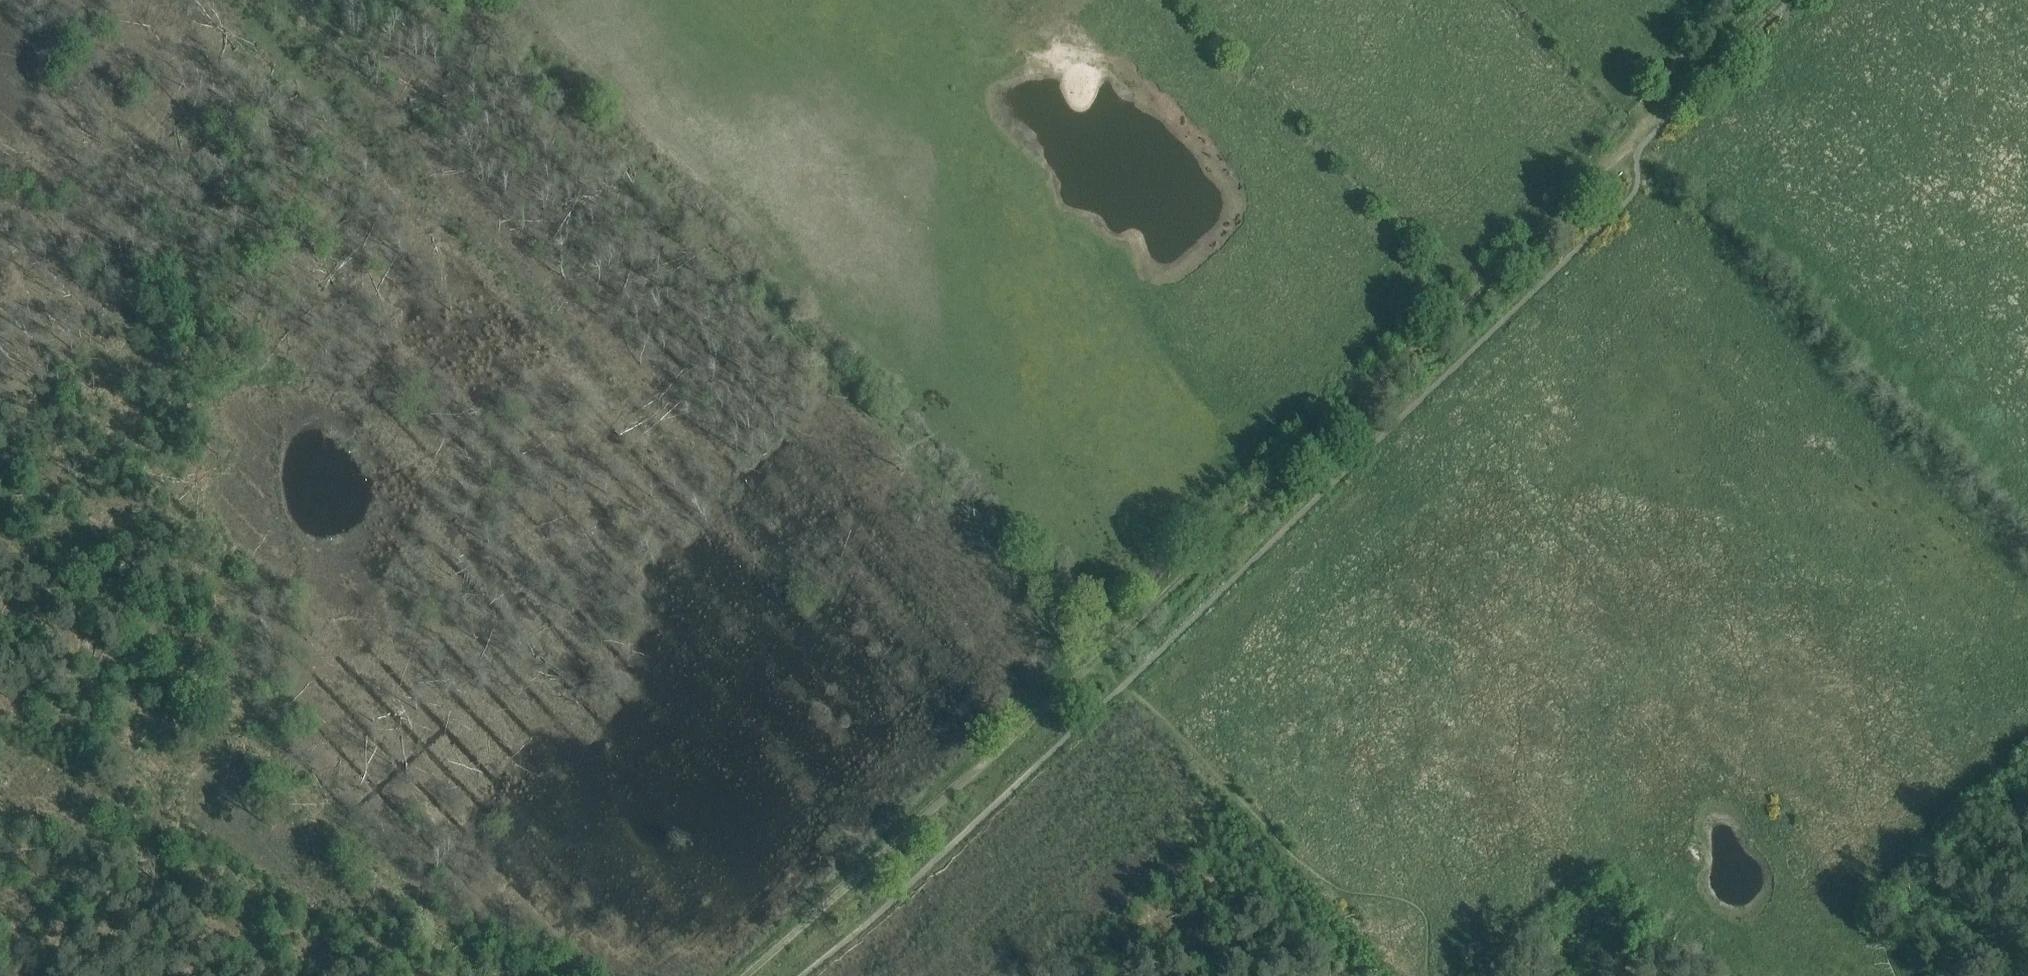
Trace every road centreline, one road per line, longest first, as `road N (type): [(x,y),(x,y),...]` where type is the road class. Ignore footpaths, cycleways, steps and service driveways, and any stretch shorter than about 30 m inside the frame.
road 1 (track): [(746,975),(1032,722),(1774,0)]
road 2 (track): [(1106,652),(660,203),(472,0)]
road 3 (track): [(1106,652),(1112,668),(1407,975)]

